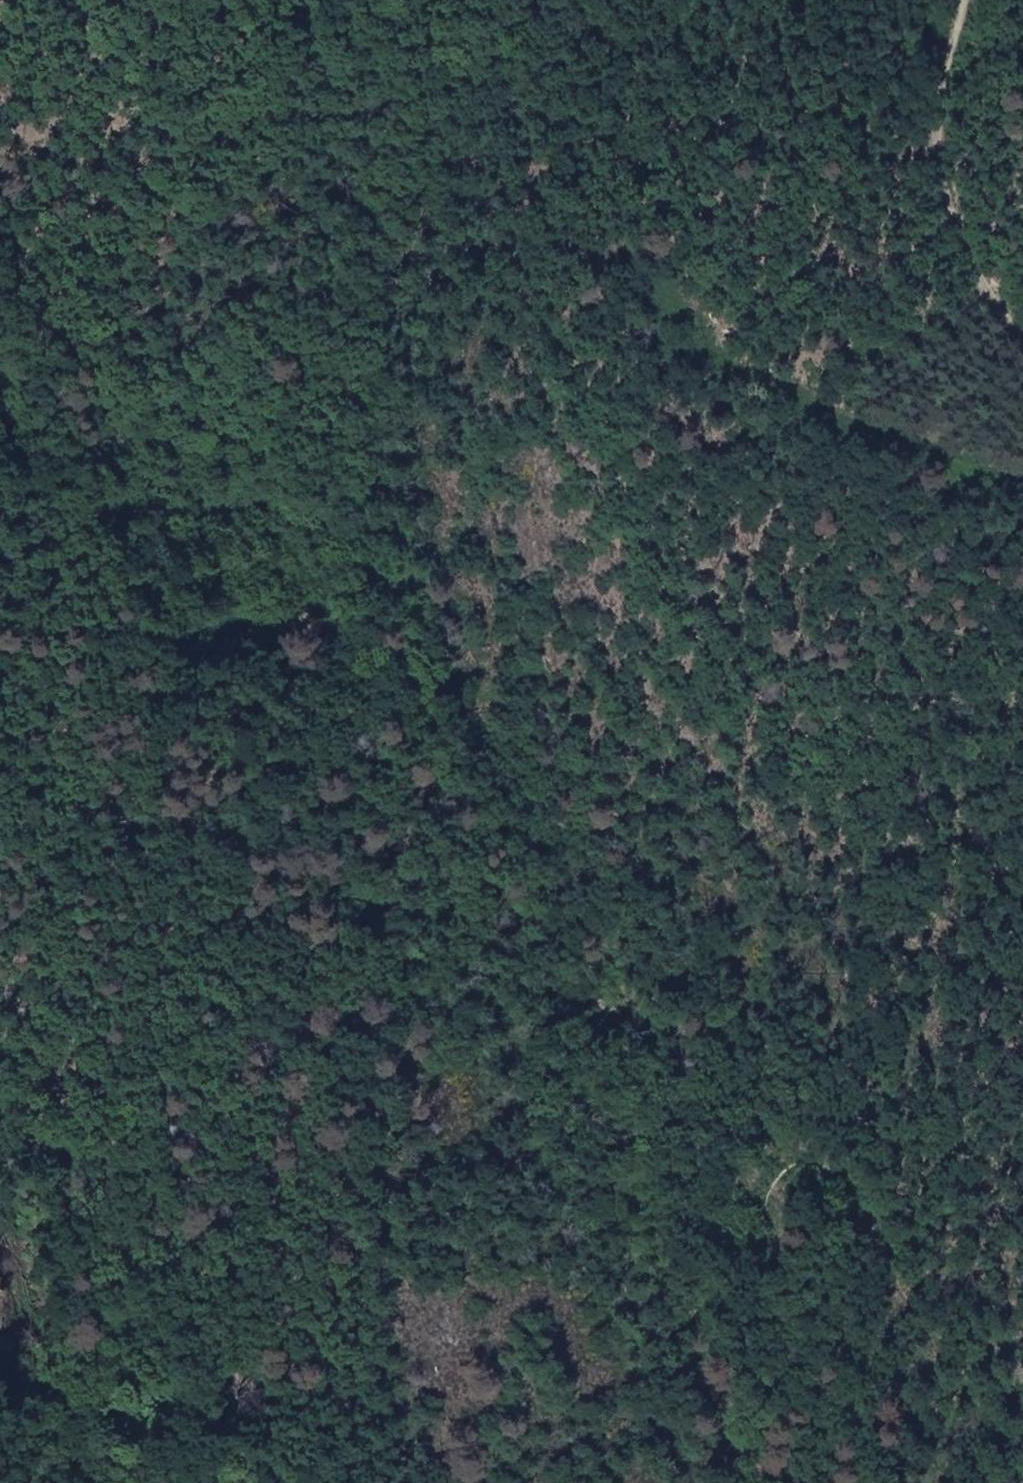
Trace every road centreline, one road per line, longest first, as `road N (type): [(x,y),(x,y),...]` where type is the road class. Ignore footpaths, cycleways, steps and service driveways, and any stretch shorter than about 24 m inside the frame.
road 1 (track): [(961,0),(933,161),(967,265),(1022,342)]

